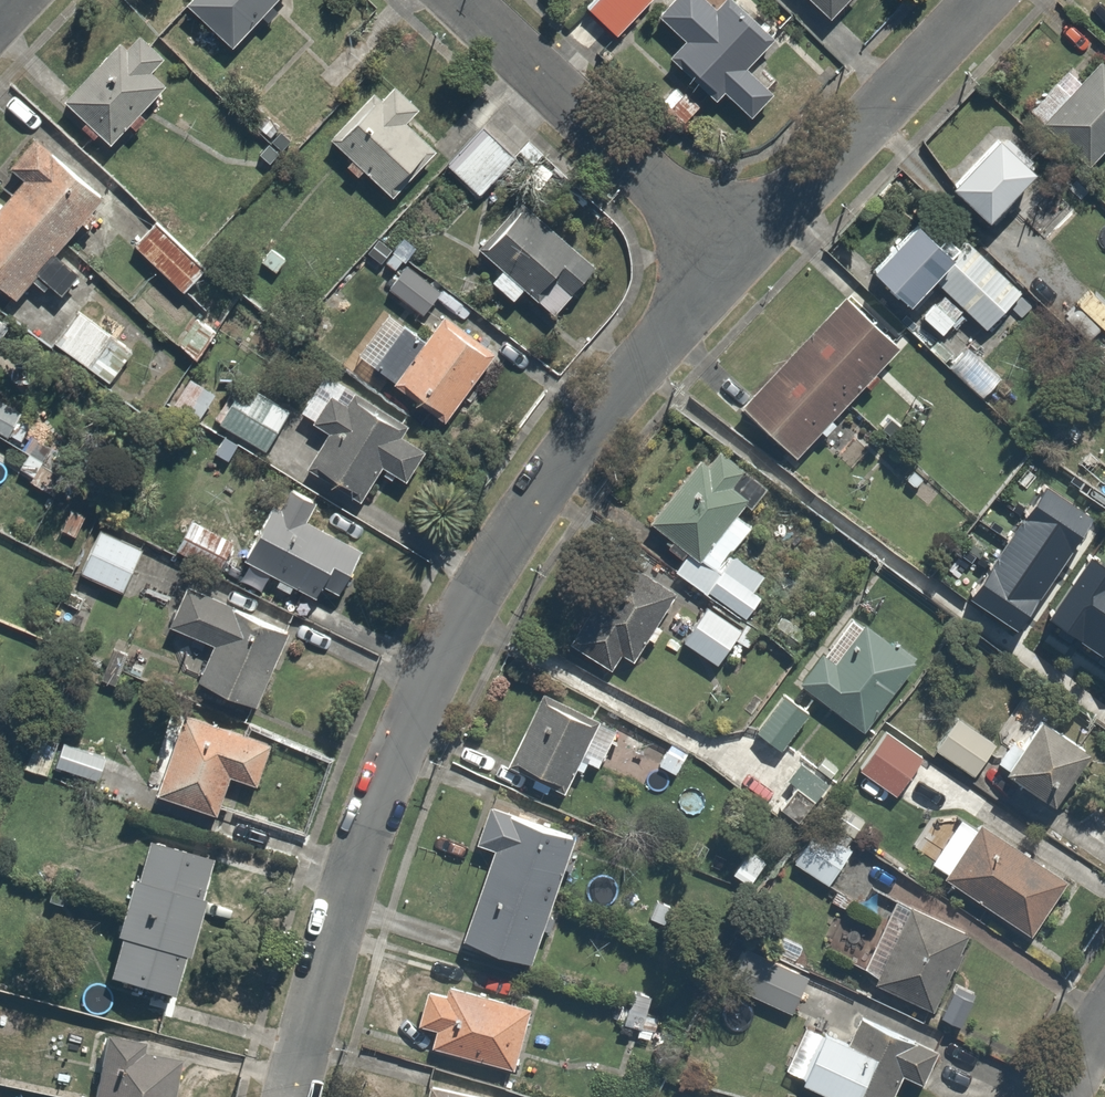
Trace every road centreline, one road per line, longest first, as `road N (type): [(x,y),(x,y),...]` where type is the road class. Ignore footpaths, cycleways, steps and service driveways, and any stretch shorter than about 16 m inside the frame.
road 1 (residential): [(288,1096),(337,903),(378,789),(490,562),(638,369),(737,256)]
road 2 (residential): [(465,0),(737,256)]
road 3 (residential): [(737,256),(982,0)]

